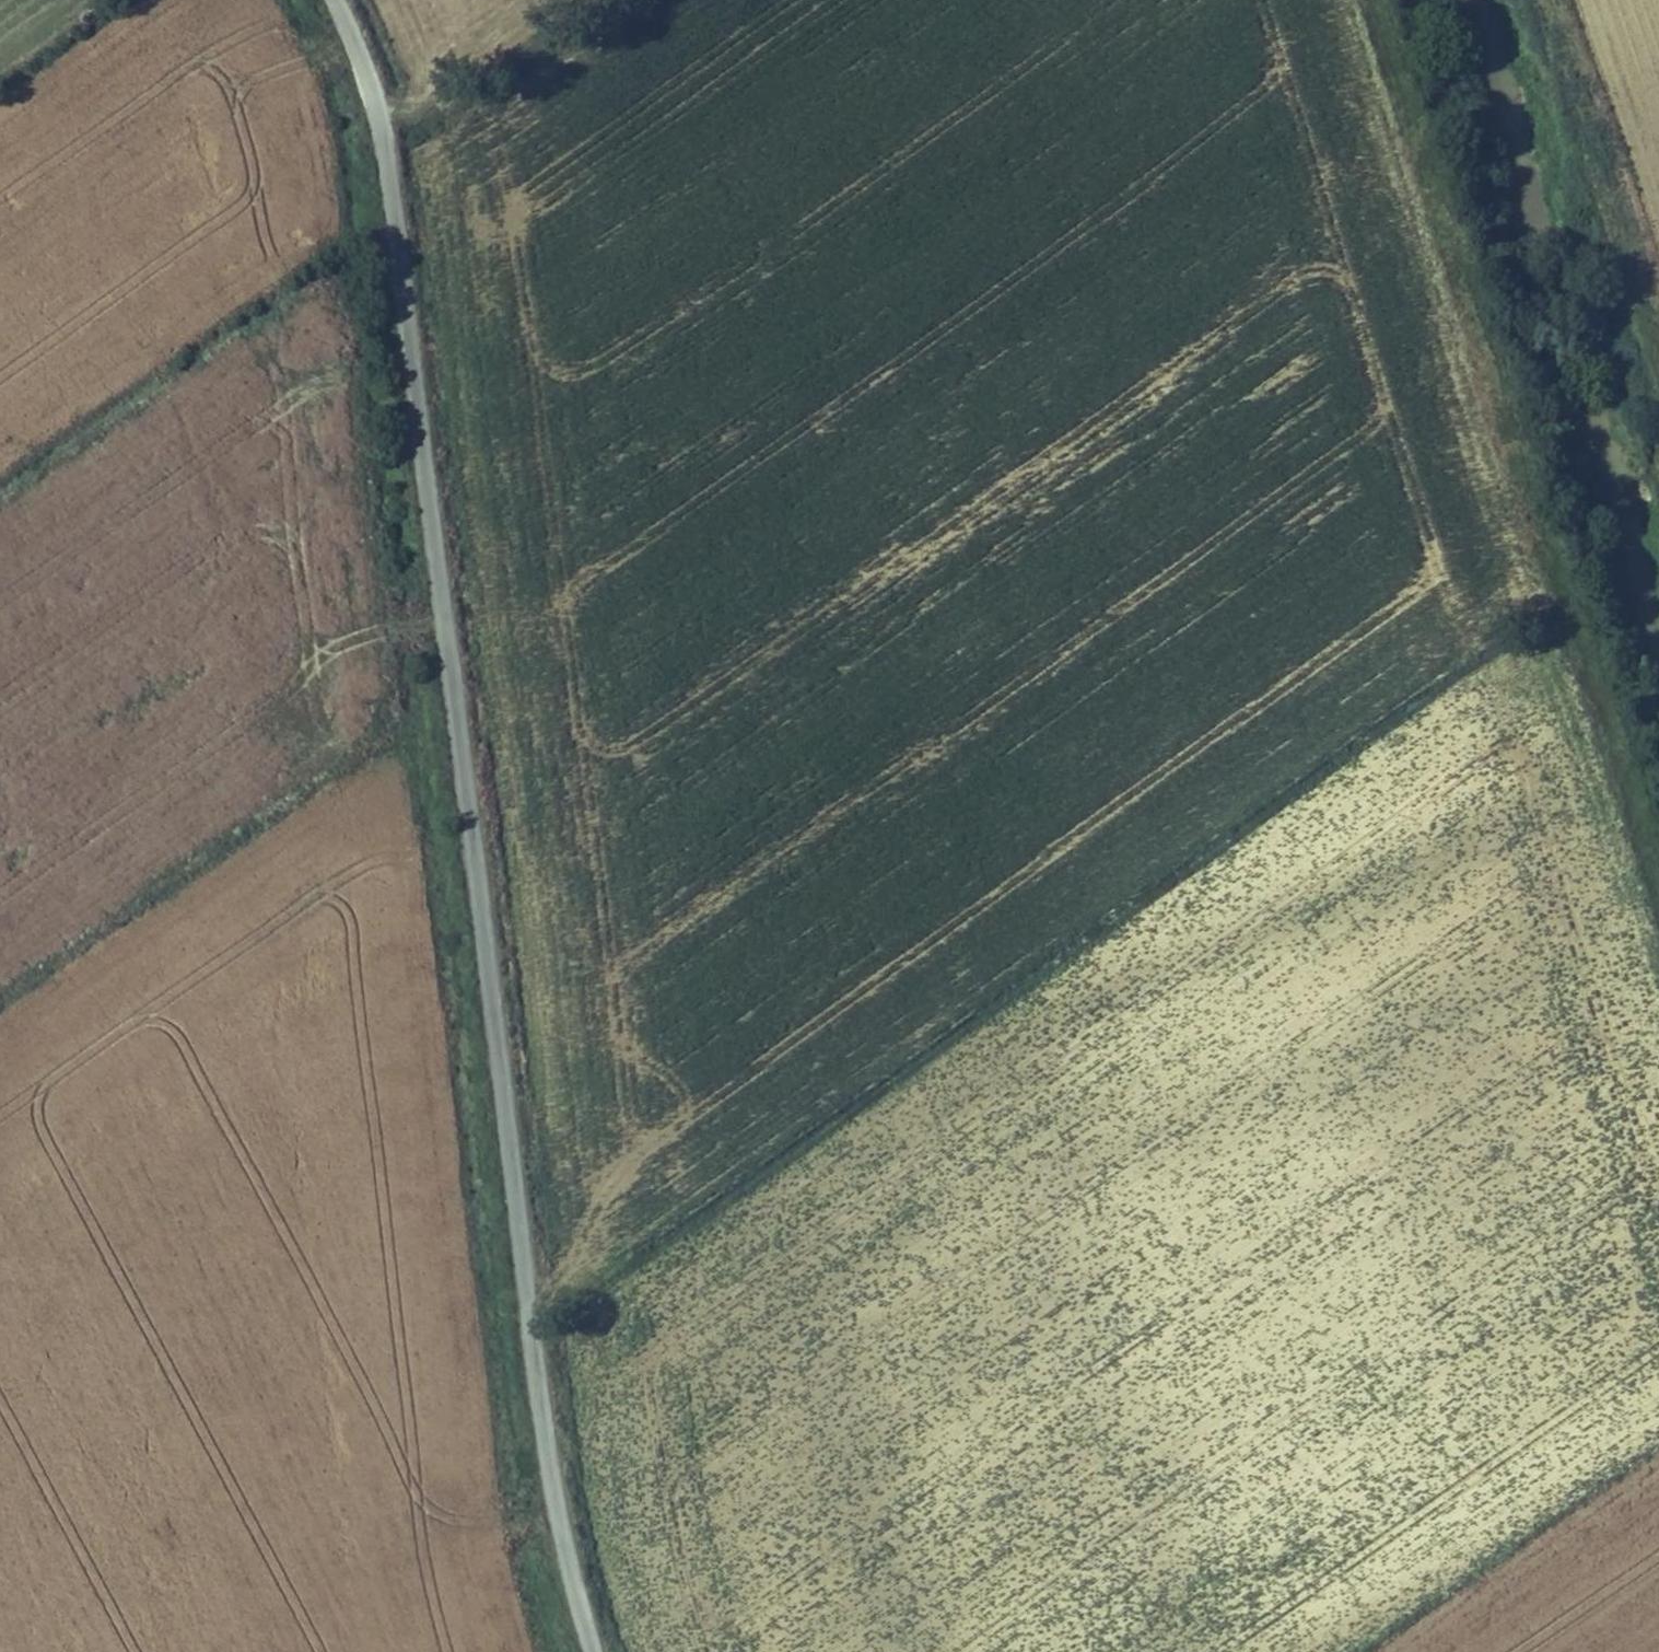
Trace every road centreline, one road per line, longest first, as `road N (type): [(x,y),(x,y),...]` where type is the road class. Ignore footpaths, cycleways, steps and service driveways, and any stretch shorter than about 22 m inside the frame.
road 1 (unclassified): [(611,1651),(397,145),(373,56),(344,0)]
road 2 (track): [(1544,0),(1658,373)]

